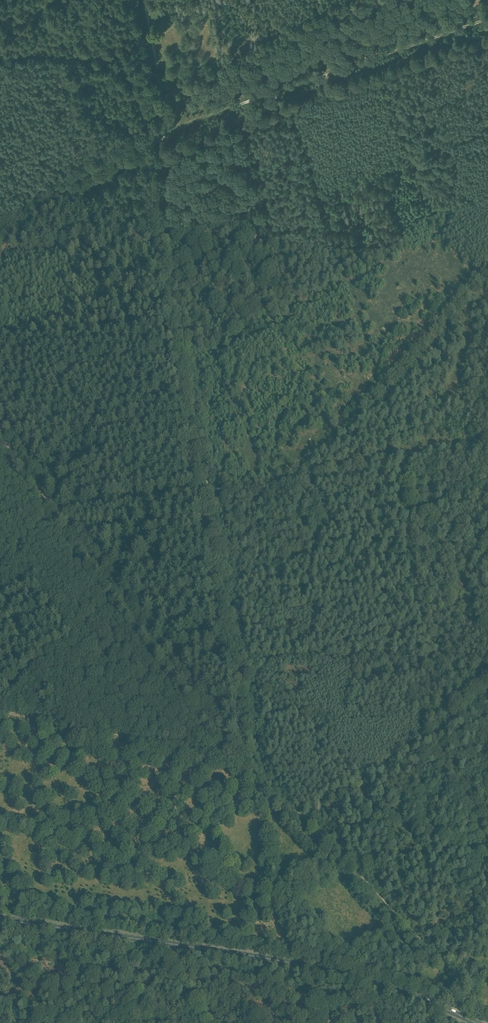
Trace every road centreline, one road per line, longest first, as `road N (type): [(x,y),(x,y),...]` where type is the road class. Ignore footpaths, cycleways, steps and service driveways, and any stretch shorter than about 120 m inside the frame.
road 1 (primary): [(475,1022),(320,969),(0,919)]
road 2 (track): [(247,771),(0,435)]
road 3 (track): [(391,1022),(334,996),(75,959),(47,967),(0,953)]
road 4 (track): [(201,491),(147,174),(158,131)]
road 5 (track): [(487,18),(158,131)]
road 6 (track): [(453,996),(247,771)]
road 7 (track): [(247,771),(201,491)]
road 8 (track): [(413,449),(403,476),(420,614),(473,702)]
road 9 (track): [(0,710),(208,751),(227,745)]
road 10 (track): [(236,698),(275,659),(441,655)]
road 11 (track): [(201,491),(351,474),(377,457),(413,449)]
road 12 (track): [(318,808),(487,691)]
road 13 (track): [(0,236),(69,178),(158,131)]
road 14 (track): [(413,449),(453,381),(487,280)]
road 15 (track): [(158,131),(136,0)]

